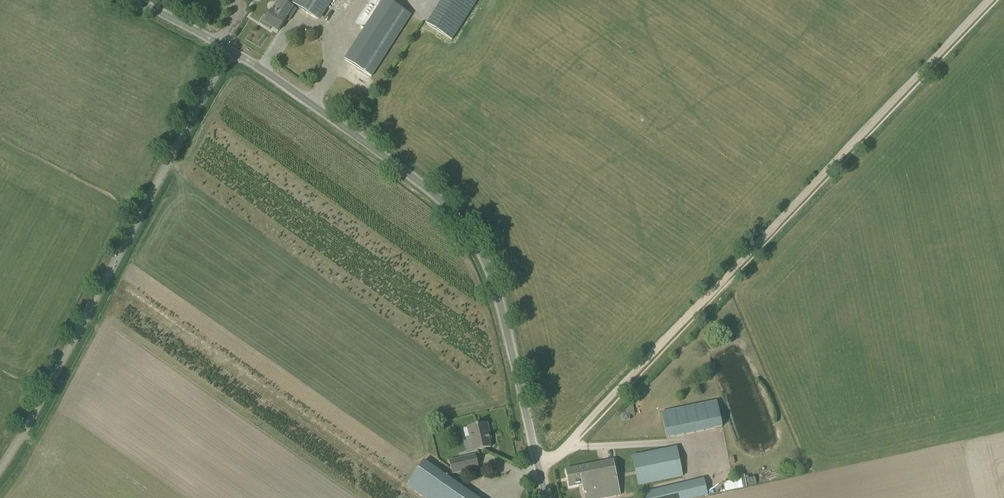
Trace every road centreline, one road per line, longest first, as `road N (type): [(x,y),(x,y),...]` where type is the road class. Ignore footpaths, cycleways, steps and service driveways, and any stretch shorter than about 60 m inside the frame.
road 1 (track): [(990,0),(568,444),(539,458)]
road 2 (unclassified): [(549,497),(478,247),(453,214),(227,53)]
road 3 (unclassified): [(0,477),(227,53)]

